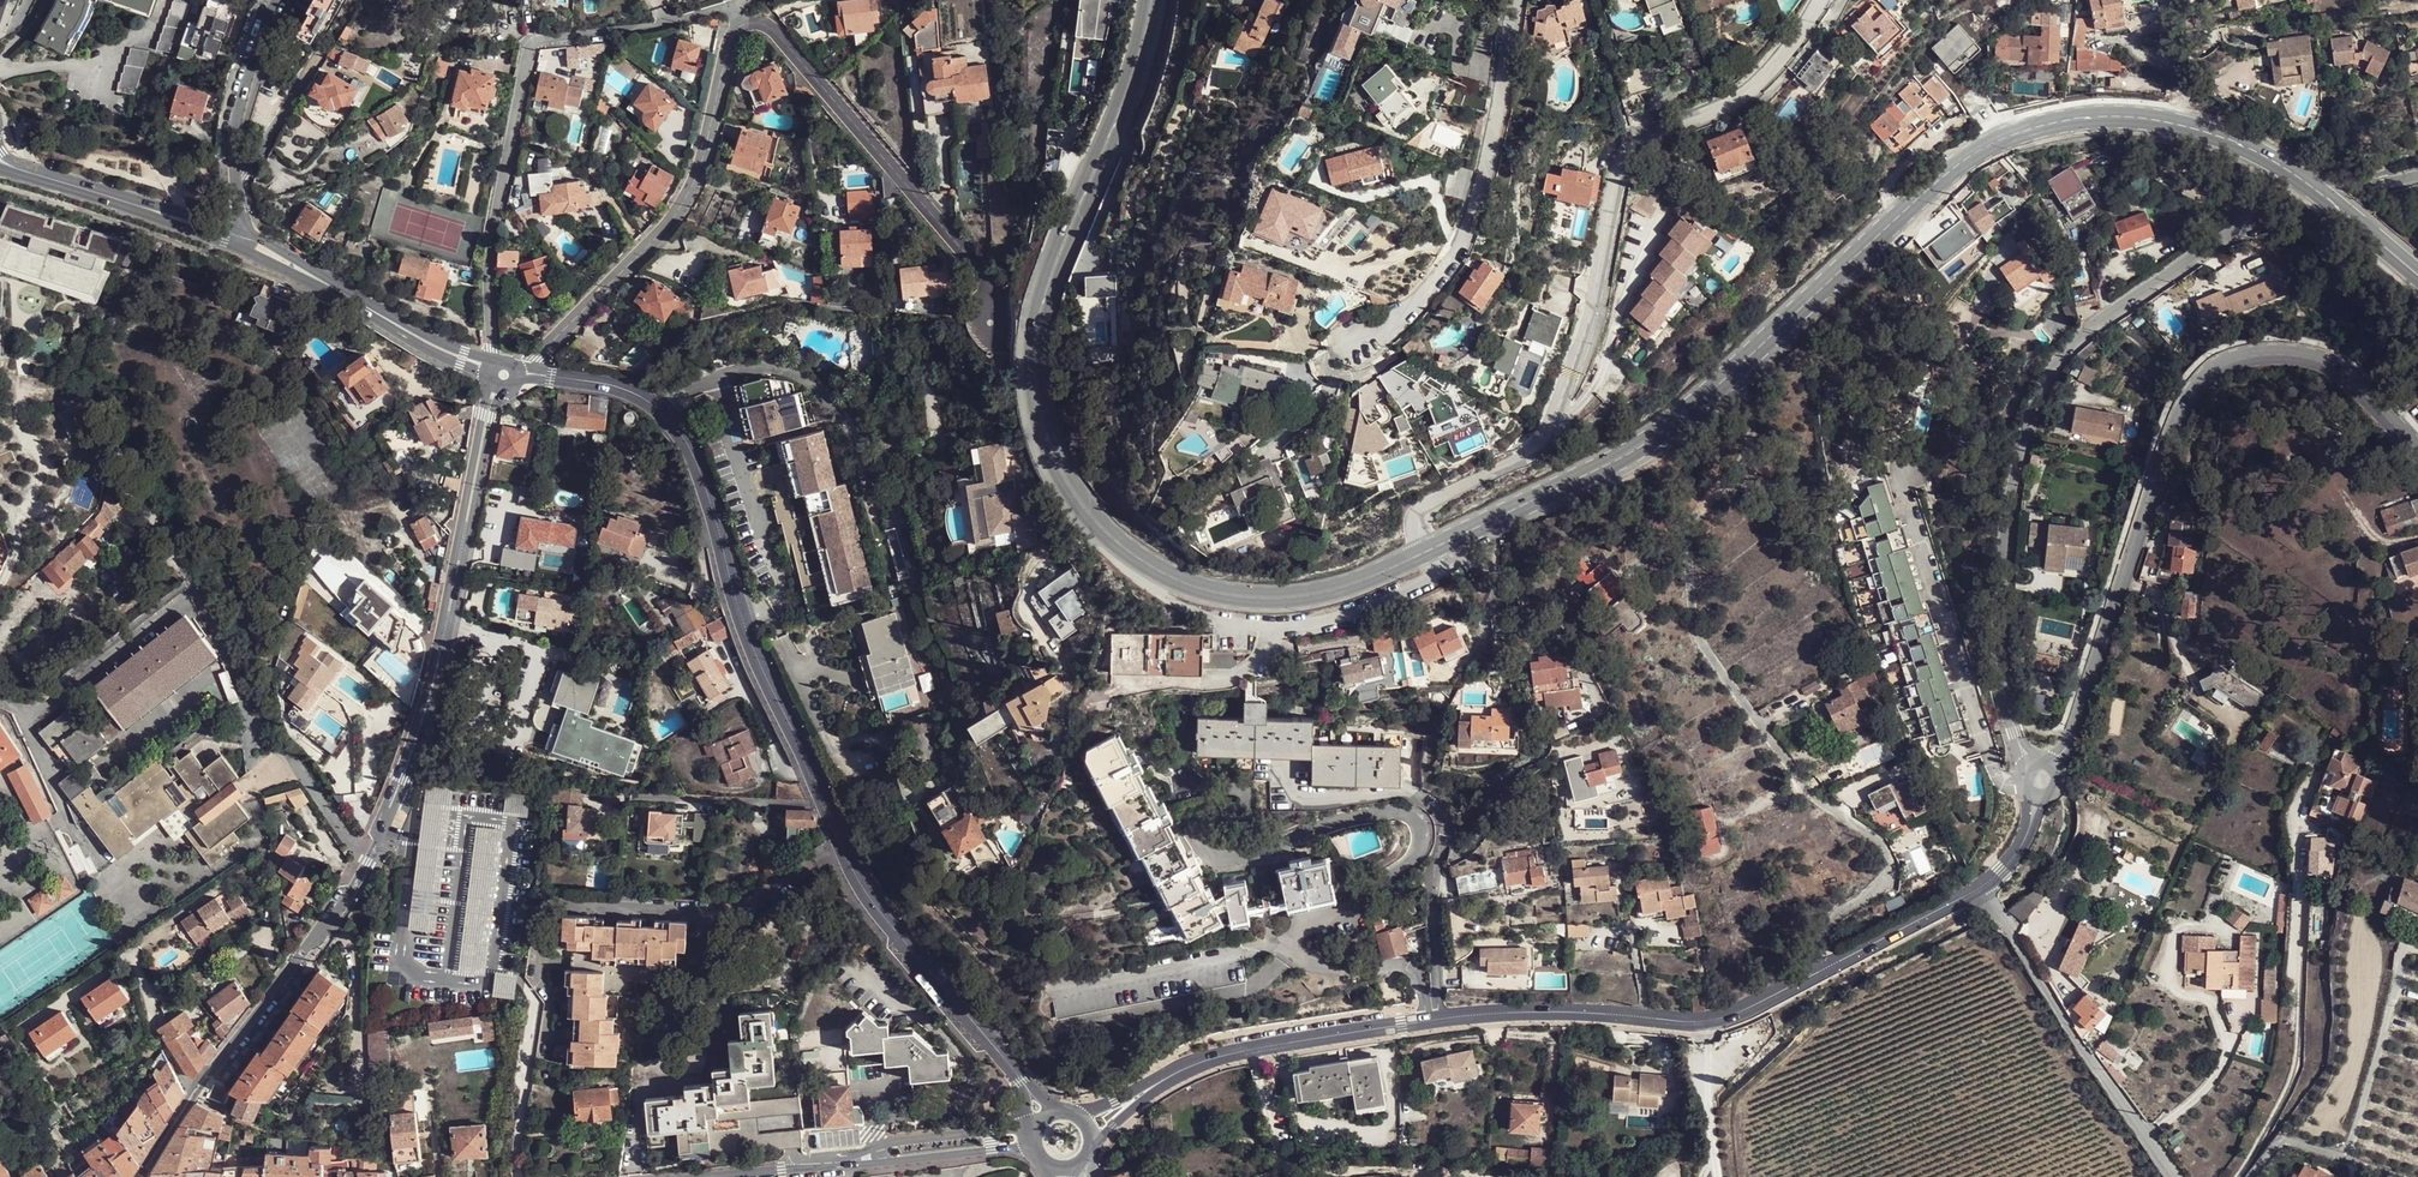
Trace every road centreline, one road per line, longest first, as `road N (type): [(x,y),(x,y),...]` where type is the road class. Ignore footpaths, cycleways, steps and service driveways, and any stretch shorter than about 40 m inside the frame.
road 1 (primary): [(2417,273),(2298,174),(2211,132),(2126,116),(2032,127),(1961,163),(1690,409),(1630,452),(1426,552)]
road 2 (primary): [(1426,552),(1310,594),(1221,595),(1131,558),(1095,527),(1050,458),(1031,394),(1033,329),(1120,115),(1151,0)]
road 3 (tertiary): [(1021,1080),(854,874),(744,623),(685,438),(642,397),(552,376)]
road 4 (unclassified): [(2015,732),(2000,619),(2014,475),(2043,384),(2071,347),(2237,228),(2417,177)]
road 5 (residential): [(1426,552),(1422,514),(1526,454),(1545,430),(1582,335),(1614,177),(1629,149),(1760,81),(1819,0)]
road 6 (tertiary): [(2417,451),(2327,363),(2271,354),(2217,367),(2175,429),(2075,731)]
road 7 (tertiary): [(1983,886),(1715,1018),(1540,1011),(1443,1018)]
road 8 (residential): [(499,361),(488,292),(492,229),(534,43),(665,24),(731,5)]
road 9 (residential): [(741,25),(725,43),(704,160),(689,194),(532,370)]
road 10 (residential): [(1516,0),(1476,211),(1439,275),(1392,321),(1352,341)]
road 11 (residential): [(989,320),(979,269),(779,37),(741,25)]
road 12 (unclassified): [(396,792),(436,672),(487,417)]
road 13 (unclassified): [(1983,886),(2177,1176)]
road 14 (unclassified): [(194,1098),(345,897),(380,830)]
road 15 (tertiary): [(1443,1018),(1224,1055),(1164,1080)]
road 16 (unclassified): [(241,229),(235,119),(274,0)]
road 17 (residential): [(1035,1129),(912,1139),(844,1161)]
road 18 (residential): [(844,1161),(1034,1147)]
road 19 (residential): [(1443,1018),(1433,886),(1443,842)]
road 20 (residential): [(194,1098),(154,1033),(147,983),(129,950)]
road 21 (residential): [(703,1176),(844,1161)]
road 22 (tertiary): [(241,229),(120,200)]
road 23 (tertiary): [(120,200),(233,246)]

